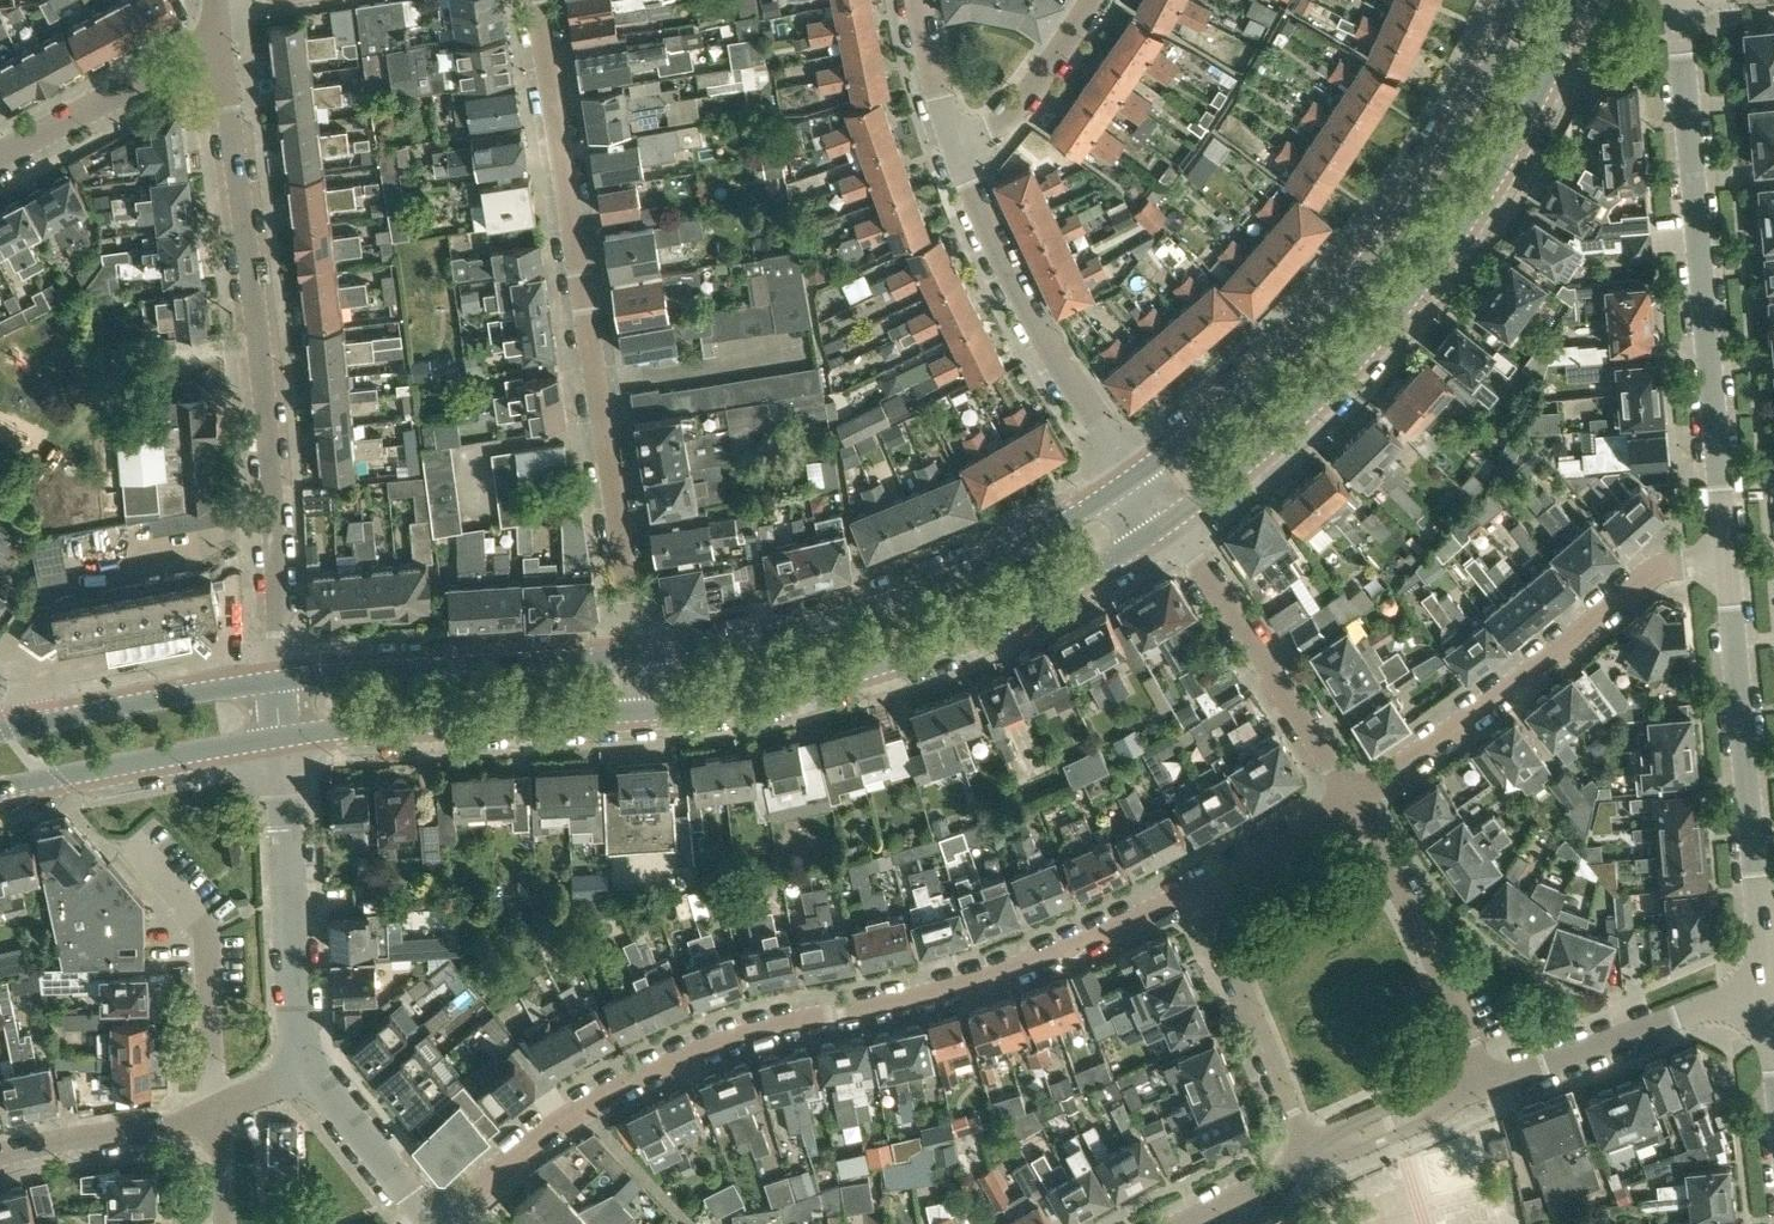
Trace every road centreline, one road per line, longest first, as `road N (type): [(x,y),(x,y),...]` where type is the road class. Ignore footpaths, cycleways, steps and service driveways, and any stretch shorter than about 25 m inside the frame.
road 1 (residential): [(439,1223),(563,1122),(700,1051),(969,982),(1199,891)]
road 2 (primary): [(1168,528),(1307,414),(1392,326),(1521,141),(1583,0)]
road 3 (residential): [(643,653),(537,0)]
road 4 (residential): [(276,683),(262,388),(221,49)]
road 5 (primary): [(1520,0),(1443,159),(1358,276),(1265,375),(1135,482)]
road 6 (tertiary): [(1727,563),(1675,0)]
road 7 (primary): [(651,714),(762,698),(924,652),(1032,608),(1168,528)]
road 8 (primary): [(1135,482),(1061,531),(907,601),(800,633),(643,653)]
road 9 (residential): [(1352,801),(1482,711),(1652,574),(1727,563)]
road 10 (tertiary): [(1768,980),(1727,563)]
road 11 (residential): [(1135,482),(1011,275),(958,148)]
road 12 (primary): [(280,737),(651,714)]
road 13 (primary): [(643,653),(276,683)]
road 14 (residential): [(302,1072),(280,737)]
road 15 (residential): [(1352,801),(1216,583),(1168,528)]
road 16 (residential): [(1487,1084),(1407,901),(1352,801)]
road 17 (residential): [(1487,1084),(1768,980)]
road 18 (residential): [(1309,1159),(1199,891)]
road 19 (primary): [(0,790),(280,737)]
road 20 (primary): [(276,683),(0,733)]
road 21 (residential): [(0,155),(169,67),(221,49)]
road 22 (residential): [(0,1156),(221,1110)]
road 23 (residential): [(1094,0),(997,131),(958,148)]
road 24 (residential): [(435,1223),(302,1072)]
road 25 (residential): [(1309,1159),(1487,1084)]
road 26 (residential): [(1199,891),(1352,801)]
road 27 (residential): [(958,148),(918,0)]
road 28 (residential): [(1184,1223),(1309,1159)]

